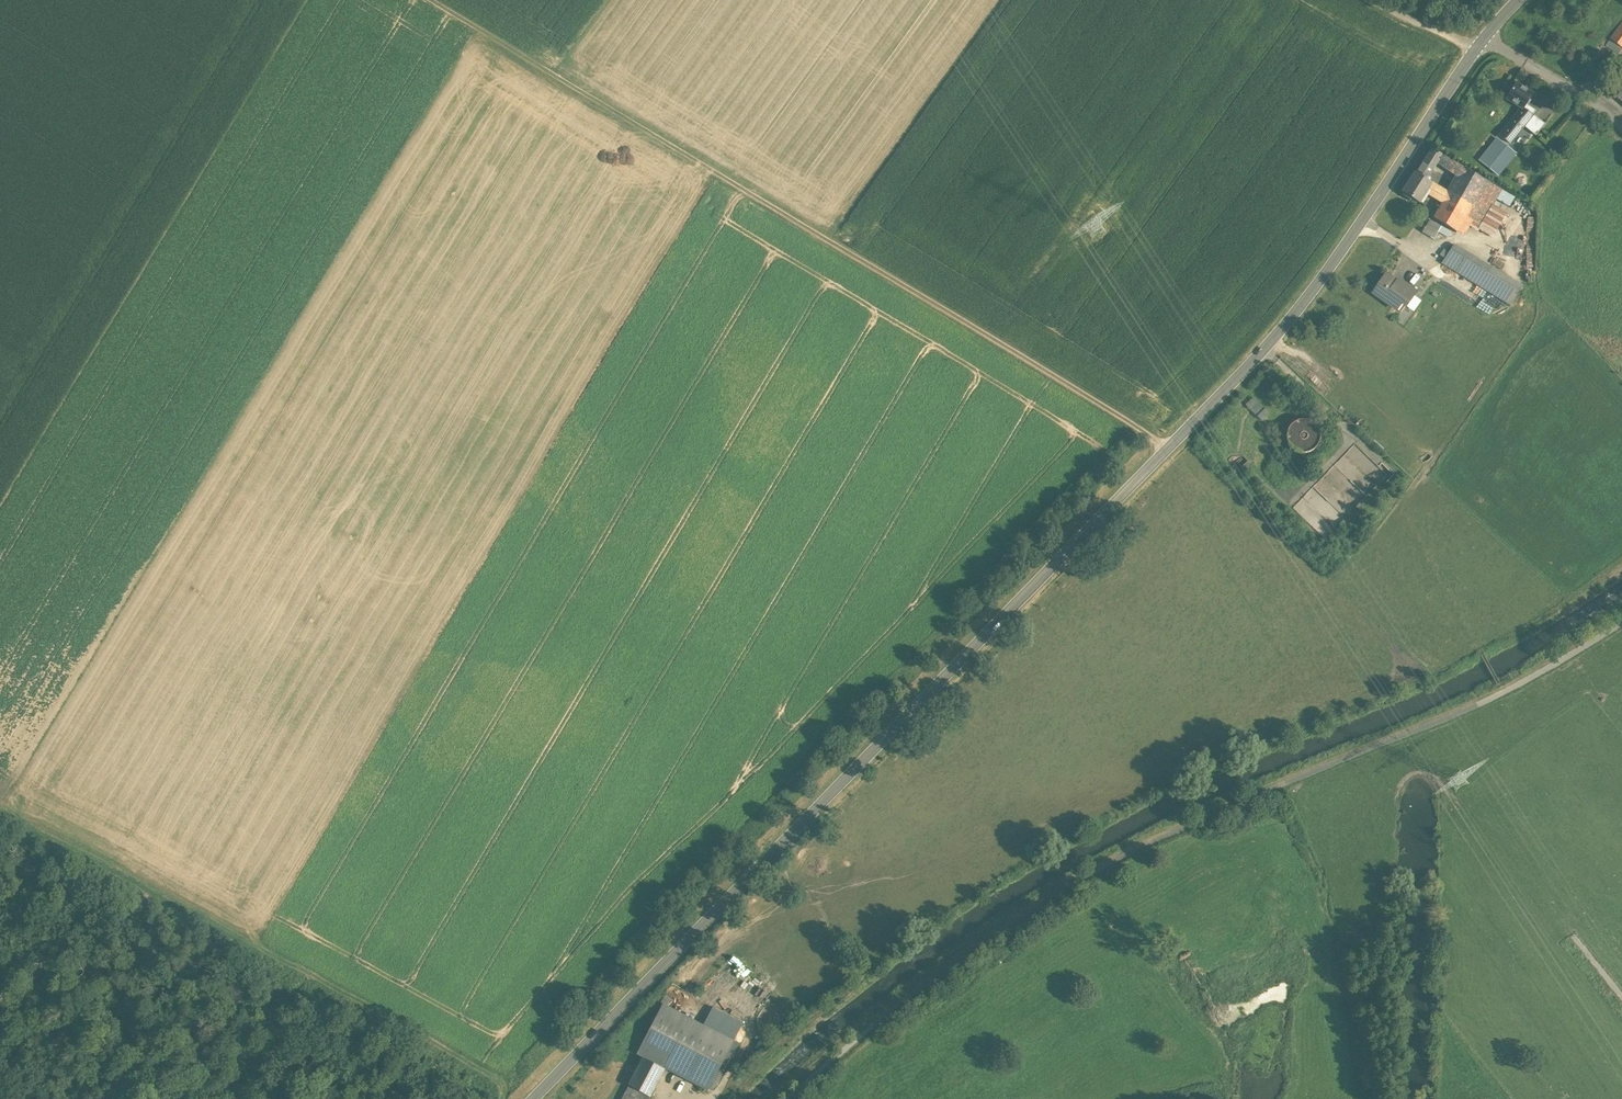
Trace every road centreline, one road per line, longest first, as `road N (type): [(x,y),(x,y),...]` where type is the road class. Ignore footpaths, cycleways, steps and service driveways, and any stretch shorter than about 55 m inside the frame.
road 1 (secondary): [(1521,0),(1317,294),(534,1098)]
road 2 (track): [(789,1098),(975,945),(1093,872),(1524,682),(1621,623)]
road 3 (track): [(1169,448),(428,0)]
road 4 (track): [(0,1039),(81,1070),(287,1098)]

